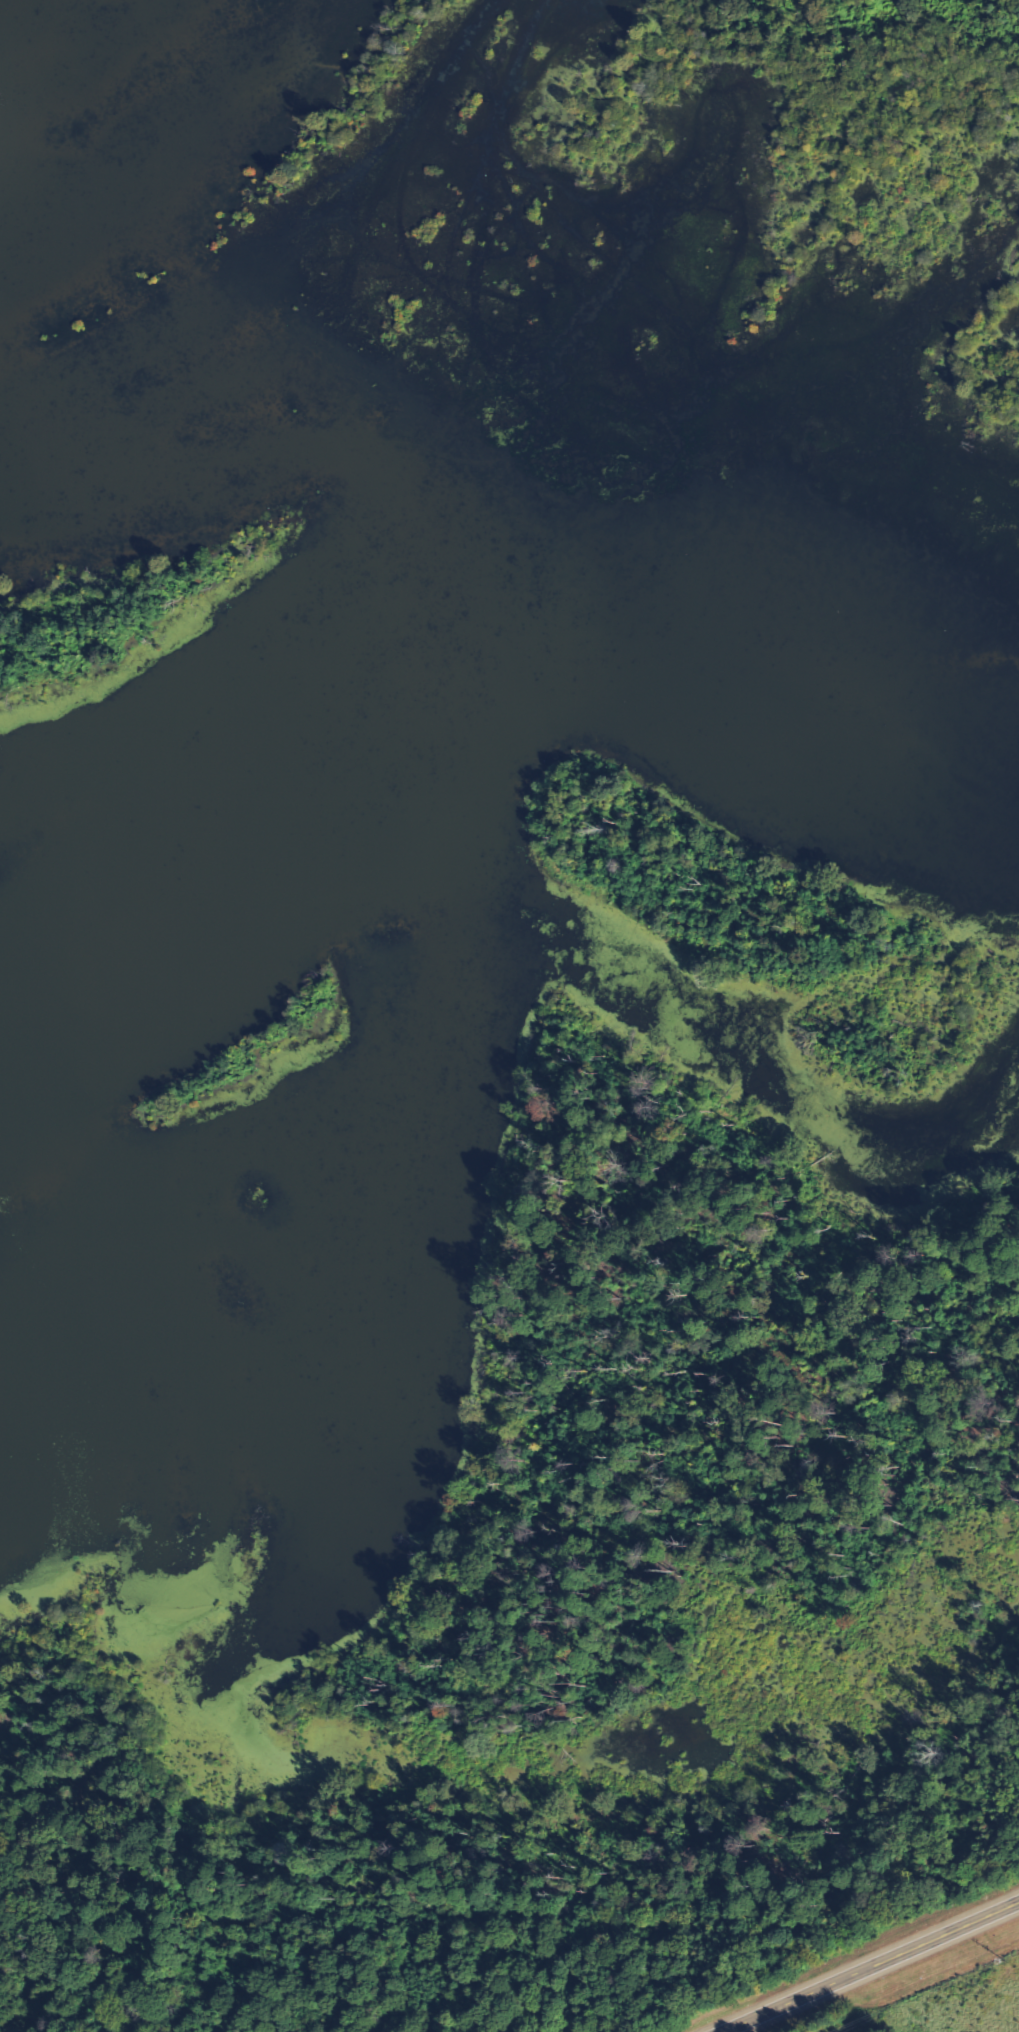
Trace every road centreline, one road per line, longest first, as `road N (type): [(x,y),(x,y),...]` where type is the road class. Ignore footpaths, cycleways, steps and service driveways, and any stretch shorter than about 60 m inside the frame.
road 1 (trunk): [(725,2031),(1018,1903)]

